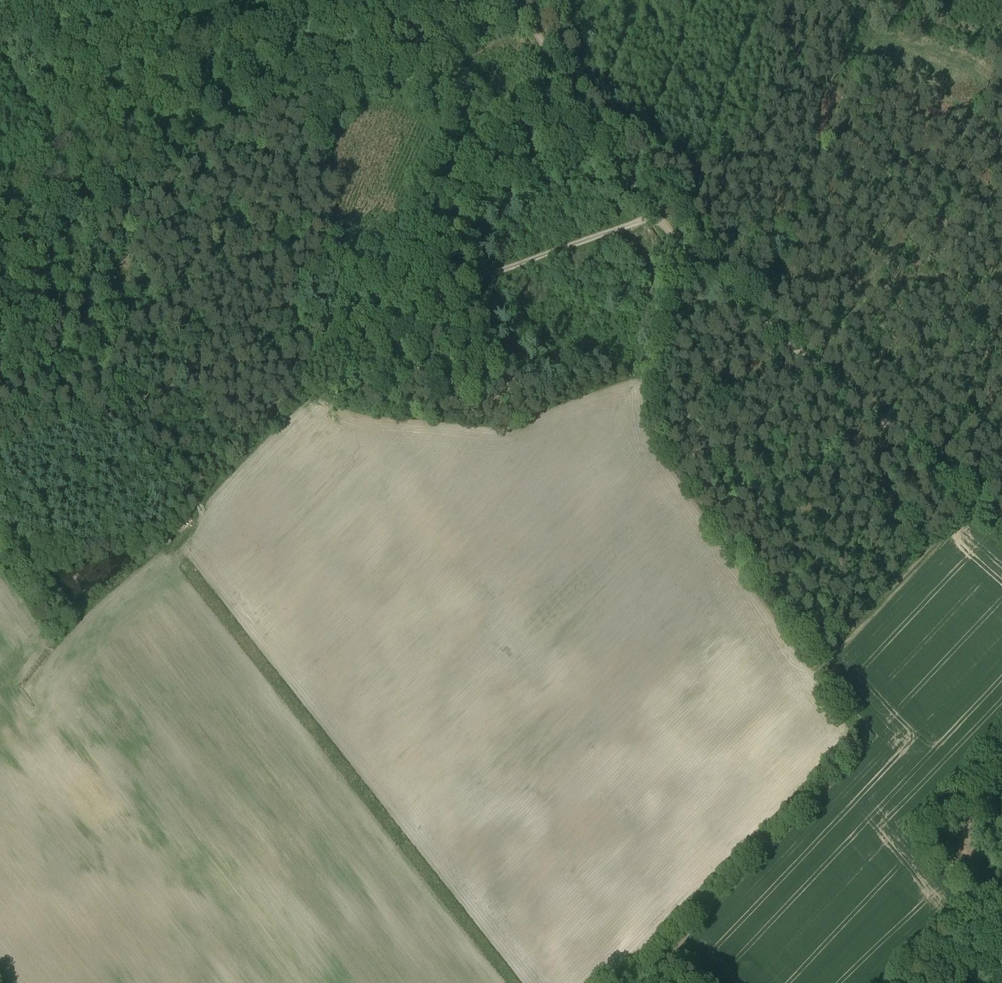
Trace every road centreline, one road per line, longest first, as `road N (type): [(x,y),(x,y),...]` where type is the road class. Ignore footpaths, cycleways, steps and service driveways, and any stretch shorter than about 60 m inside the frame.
road 1 (track): [(661,226),(0,457)]
road 2 (track): [(661,226),(688,259),(1001,519)]
road 3 (track): [(515,0),(661,226)]

